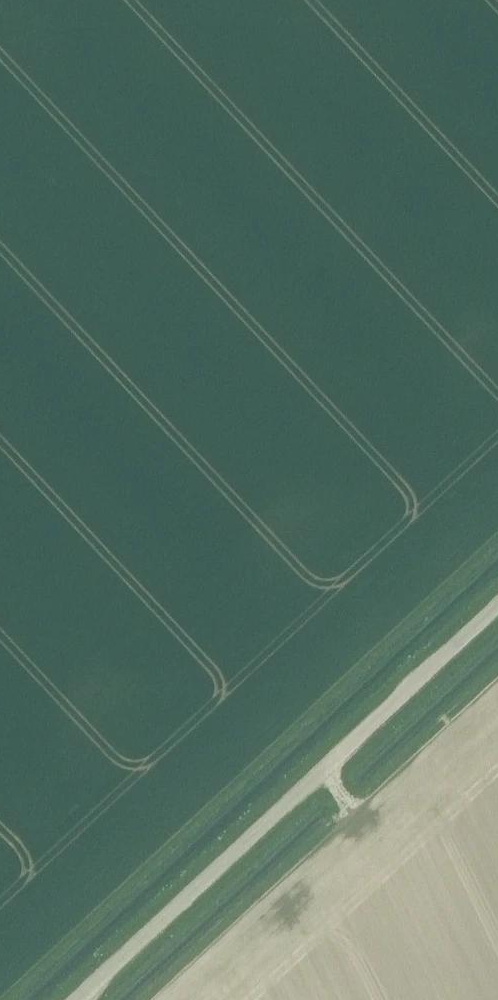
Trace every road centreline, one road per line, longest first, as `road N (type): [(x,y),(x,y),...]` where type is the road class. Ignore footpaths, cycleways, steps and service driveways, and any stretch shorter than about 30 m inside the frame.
road 1 (unclassified): [(75,999),(497,606)]

